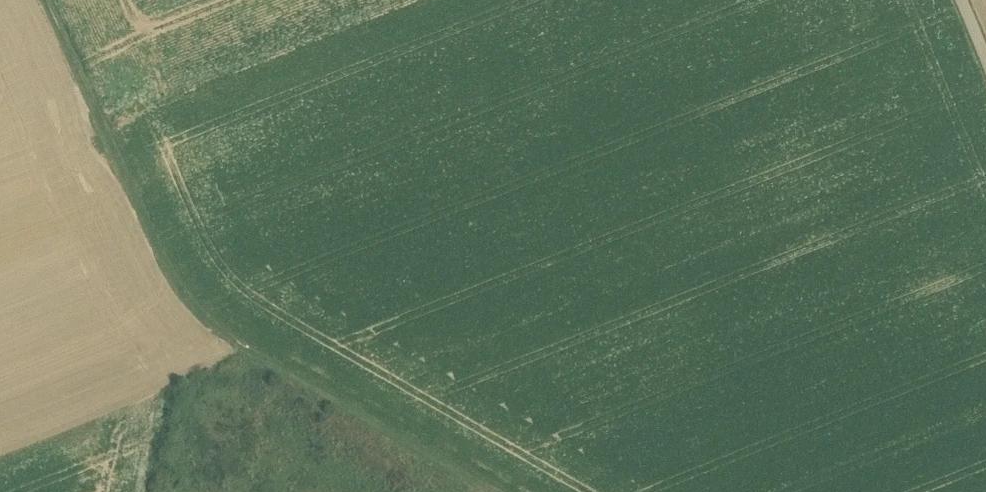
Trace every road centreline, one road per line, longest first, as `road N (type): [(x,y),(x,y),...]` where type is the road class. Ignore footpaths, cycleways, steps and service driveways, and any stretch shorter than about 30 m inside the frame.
road 1 (track): [(53,0),(204,319),(481,491)]

